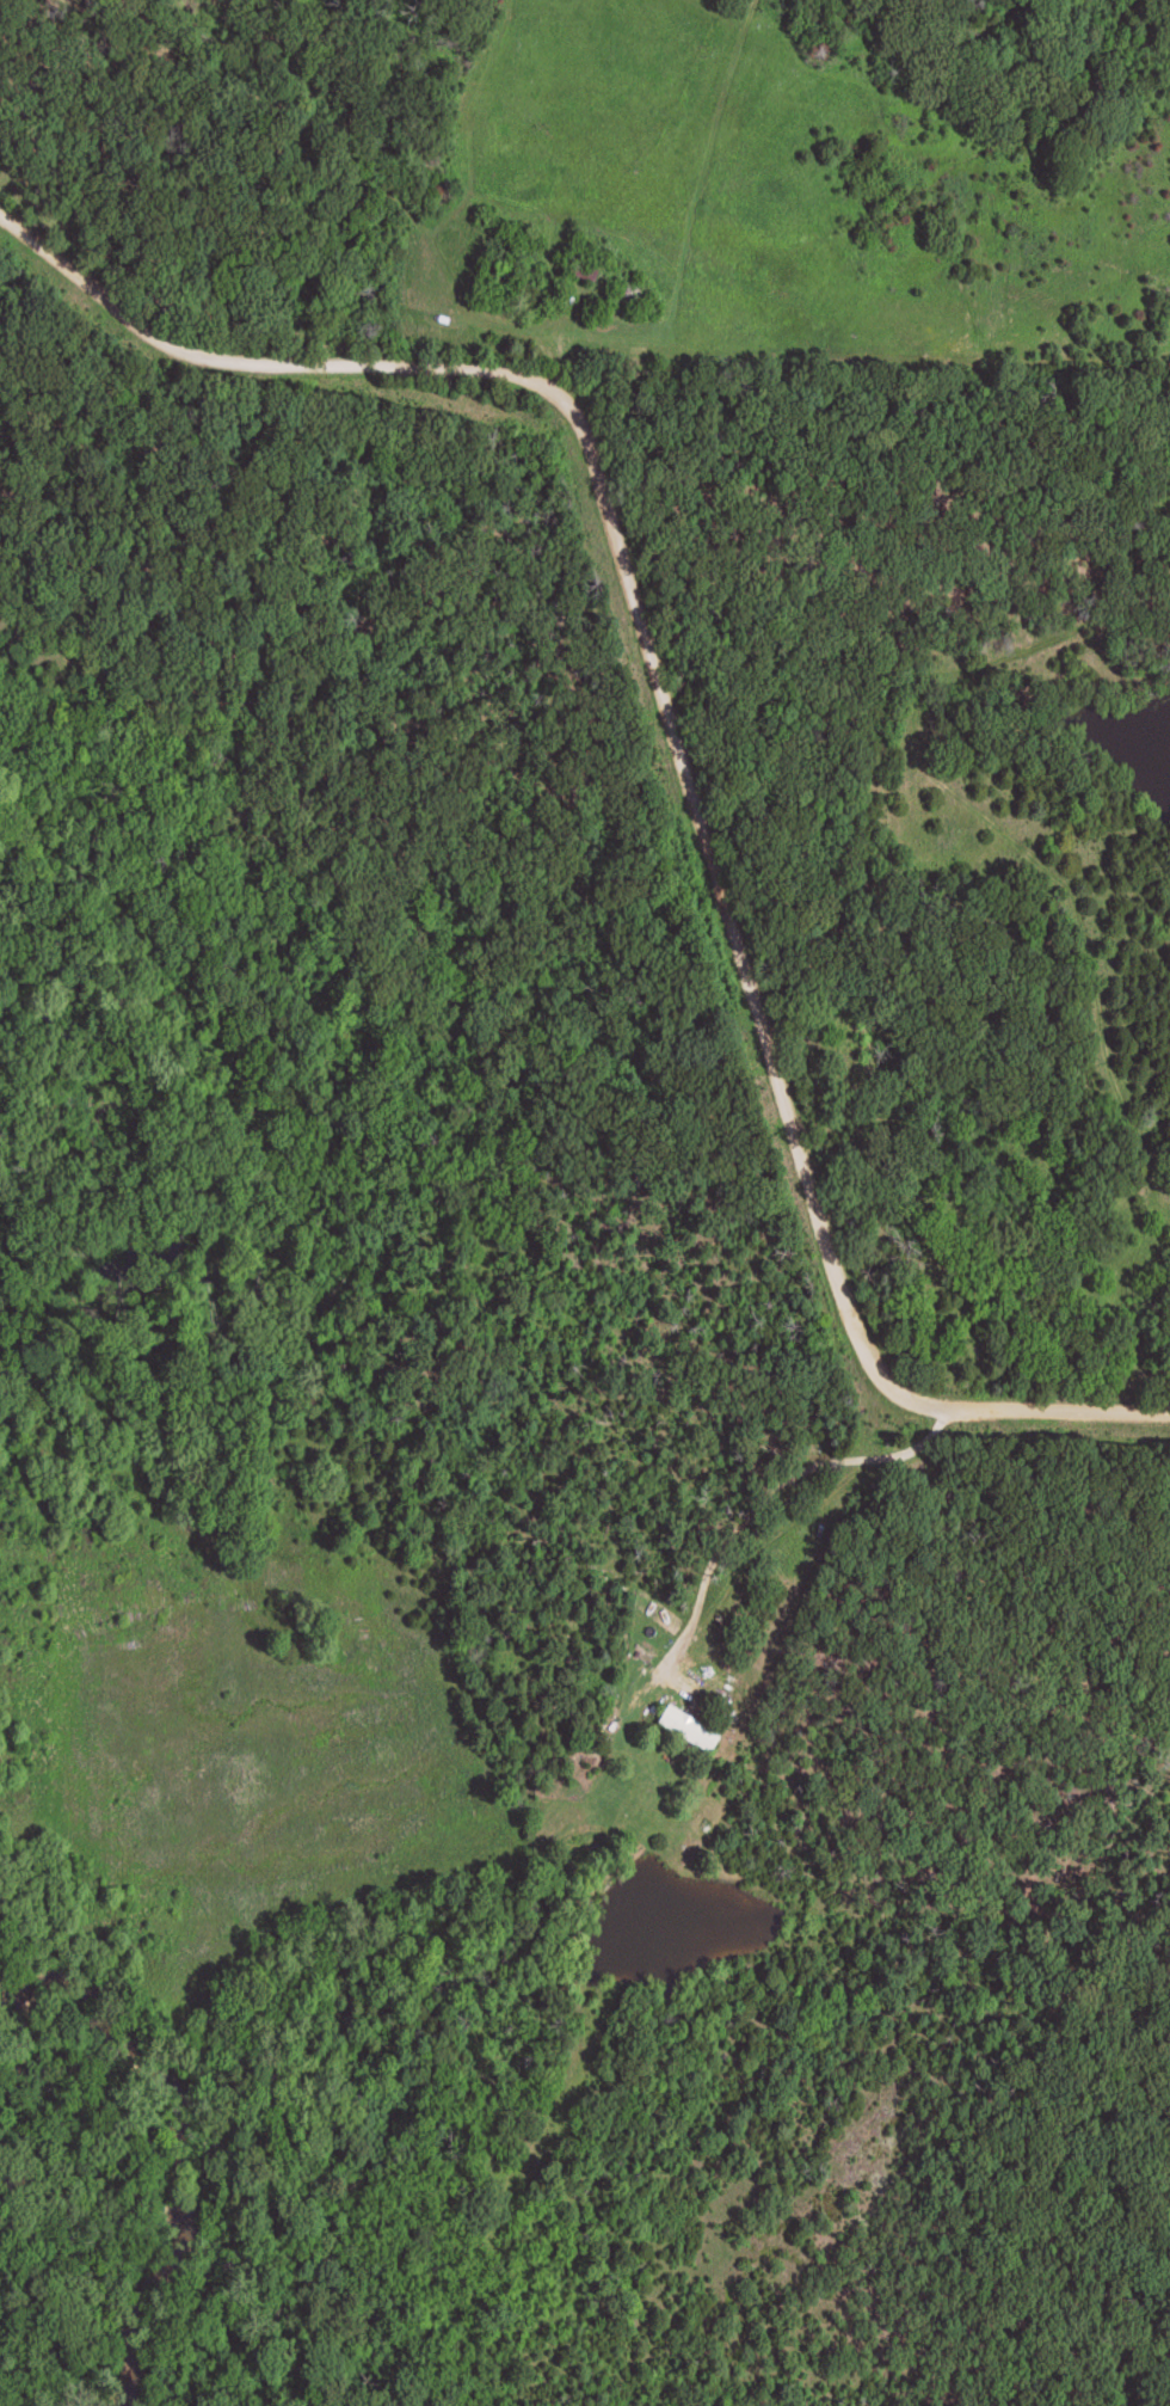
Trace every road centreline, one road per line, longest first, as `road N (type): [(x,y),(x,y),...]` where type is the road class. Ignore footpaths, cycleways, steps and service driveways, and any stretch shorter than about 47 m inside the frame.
road 1 (residential): [(540,386),(575,411),(590,437),(860,1336),(874,1370),(898,1392),(943,1410)]
road 2 (residential): [(540,386),(523,374),(291,367),(172,350),(137,334),(0,219)]
road 3 (residential): [(943,1410),(1169,1419)]

